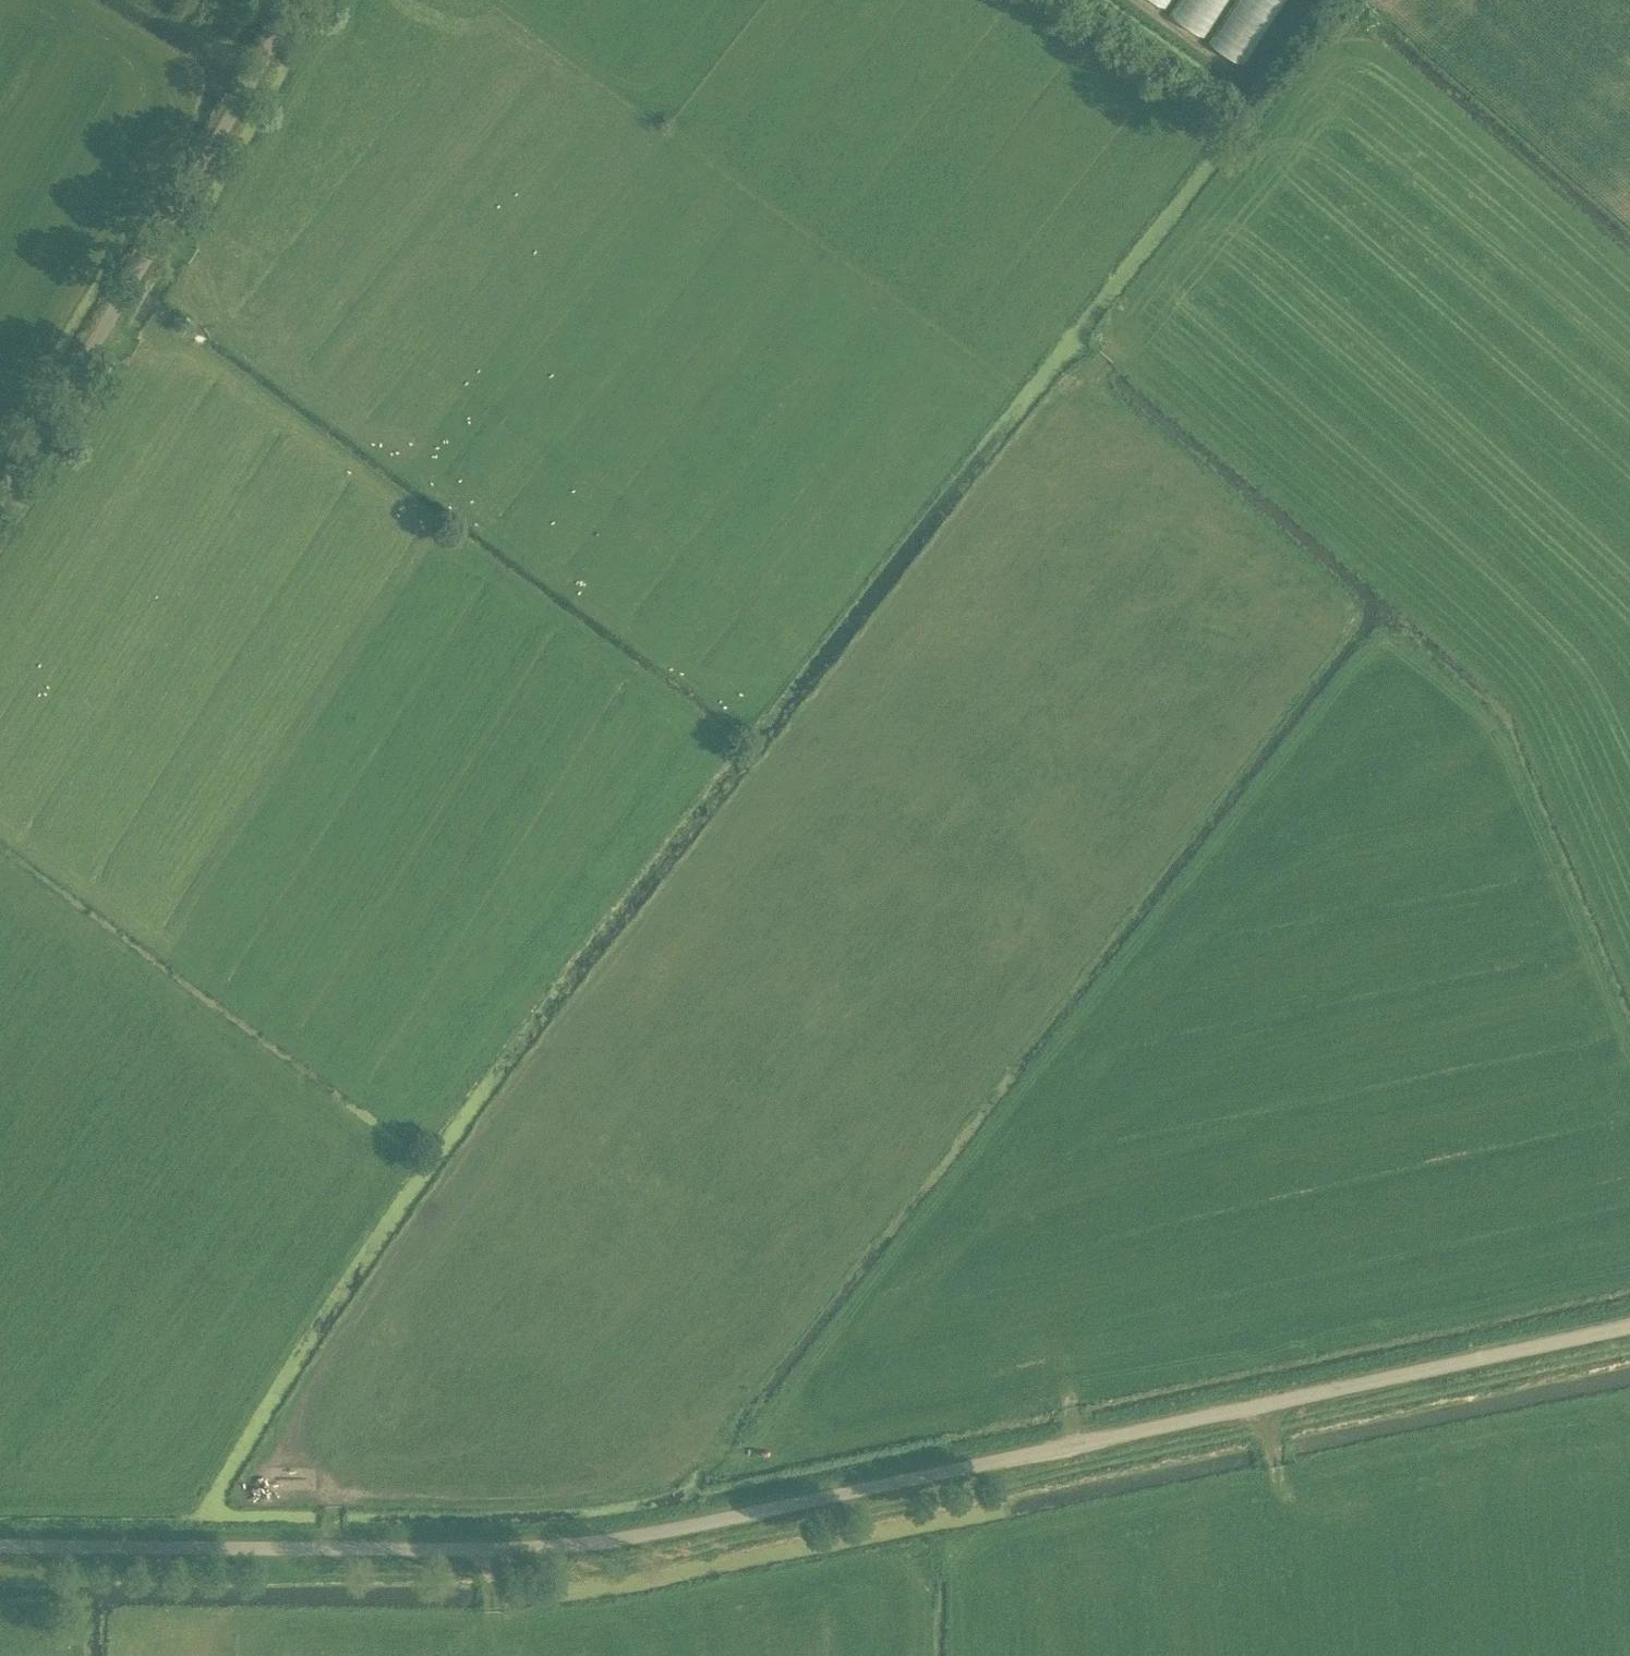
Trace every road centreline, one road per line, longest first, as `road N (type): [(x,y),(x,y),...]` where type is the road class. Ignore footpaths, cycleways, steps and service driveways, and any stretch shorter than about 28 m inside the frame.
road 1 (unclassified): [(0,1544),(527,1547),(604,1540),(1629,1327)]
road 2 (unclassified): [(0,460),(139,239),(273,0)]

